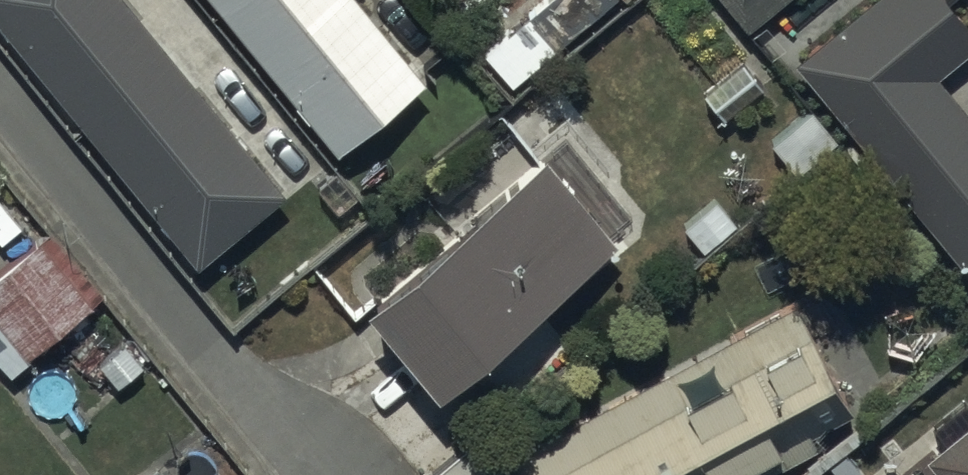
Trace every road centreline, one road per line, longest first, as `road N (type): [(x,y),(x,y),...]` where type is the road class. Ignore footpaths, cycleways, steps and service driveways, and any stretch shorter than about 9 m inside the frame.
road 1 (residential): [(0,89),(322,474)]

